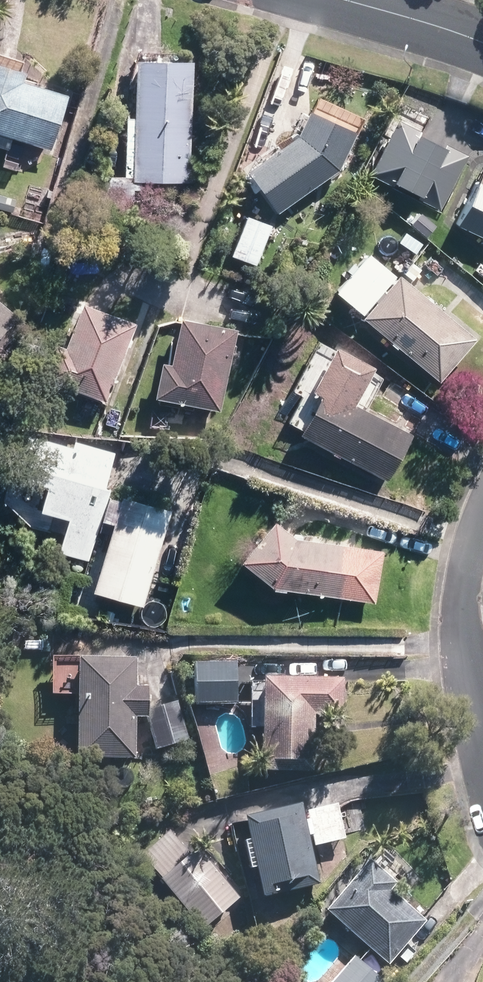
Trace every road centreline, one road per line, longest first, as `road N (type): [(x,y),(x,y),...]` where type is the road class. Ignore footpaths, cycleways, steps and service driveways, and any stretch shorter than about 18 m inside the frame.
road 1 (residential): [(482,712),(469,672),(462,602),(482,514)]
road 2 (residential): [(482,42),(345,0)]

